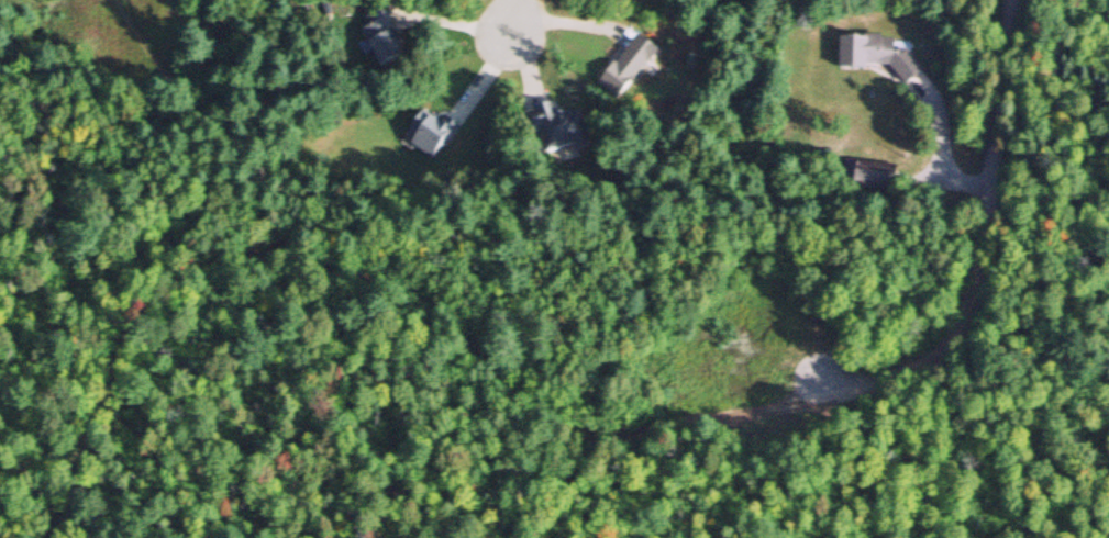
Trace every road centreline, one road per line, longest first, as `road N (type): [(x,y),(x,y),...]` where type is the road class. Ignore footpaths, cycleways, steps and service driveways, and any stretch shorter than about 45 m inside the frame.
road 1 (track): [(928,391),(657,428),(597,424),(526,392),(409,273),(254,228),(220,274),(162,317),(121,371),(62,537)]
road 2 (residential): [(928,391),(991,190),(1008,83),(1007,0)]
road 3 (track): [(254,228),(208,123),(141,90),(0,69)]
road 4 (track): [(928,391),(1108,352)]
road 5 (track): [(116,0),(208,123)]
road 6 (track): [(919,537),(928,391)]

